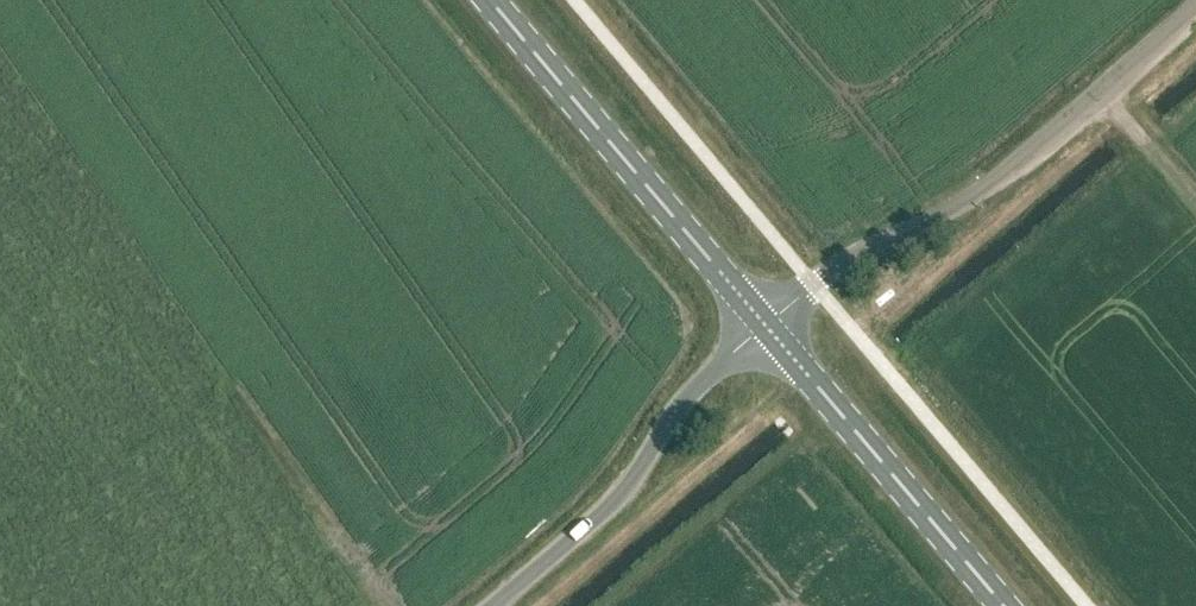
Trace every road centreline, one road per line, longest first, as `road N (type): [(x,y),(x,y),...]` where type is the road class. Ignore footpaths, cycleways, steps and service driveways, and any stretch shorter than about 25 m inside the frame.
road 1 (unclassified): [(1195,5),(958,205),(852,256),(813,284)]
road 2 (primary): [(767,325),(490,0)]
road 3 (unclassified): [(491,605),(629,484),(687,398),(767,325)]
road 4 (primary): [(1003,605),(767,325)]

